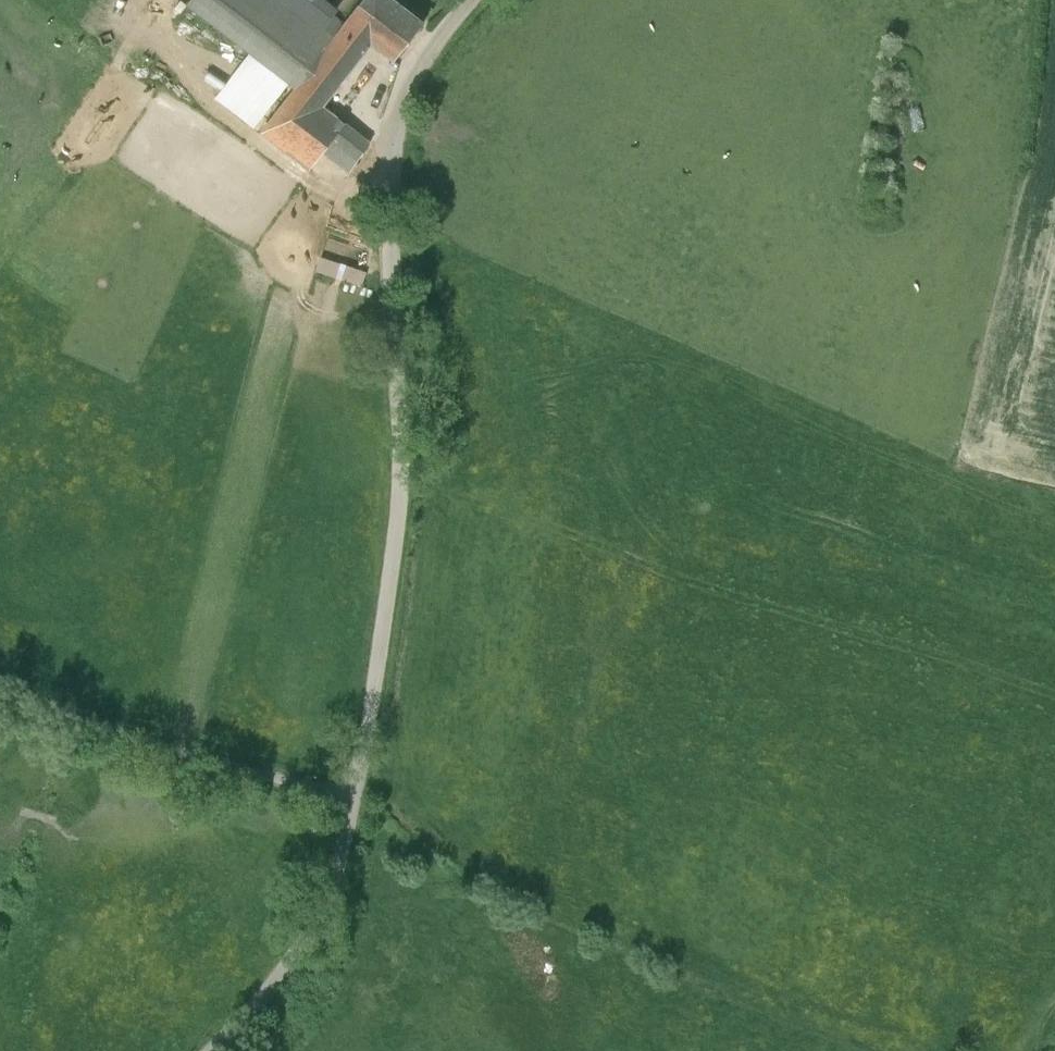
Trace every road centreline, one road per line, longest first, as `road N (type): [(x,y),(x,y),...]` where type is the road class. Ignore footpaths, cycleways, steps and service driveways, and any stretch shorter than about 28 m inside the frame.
road 1 (unclassified): [(220,1050),(322,920),(360,794),(404,540),(408,453),(392,164),(404,96),(432,42),(473,0)]

